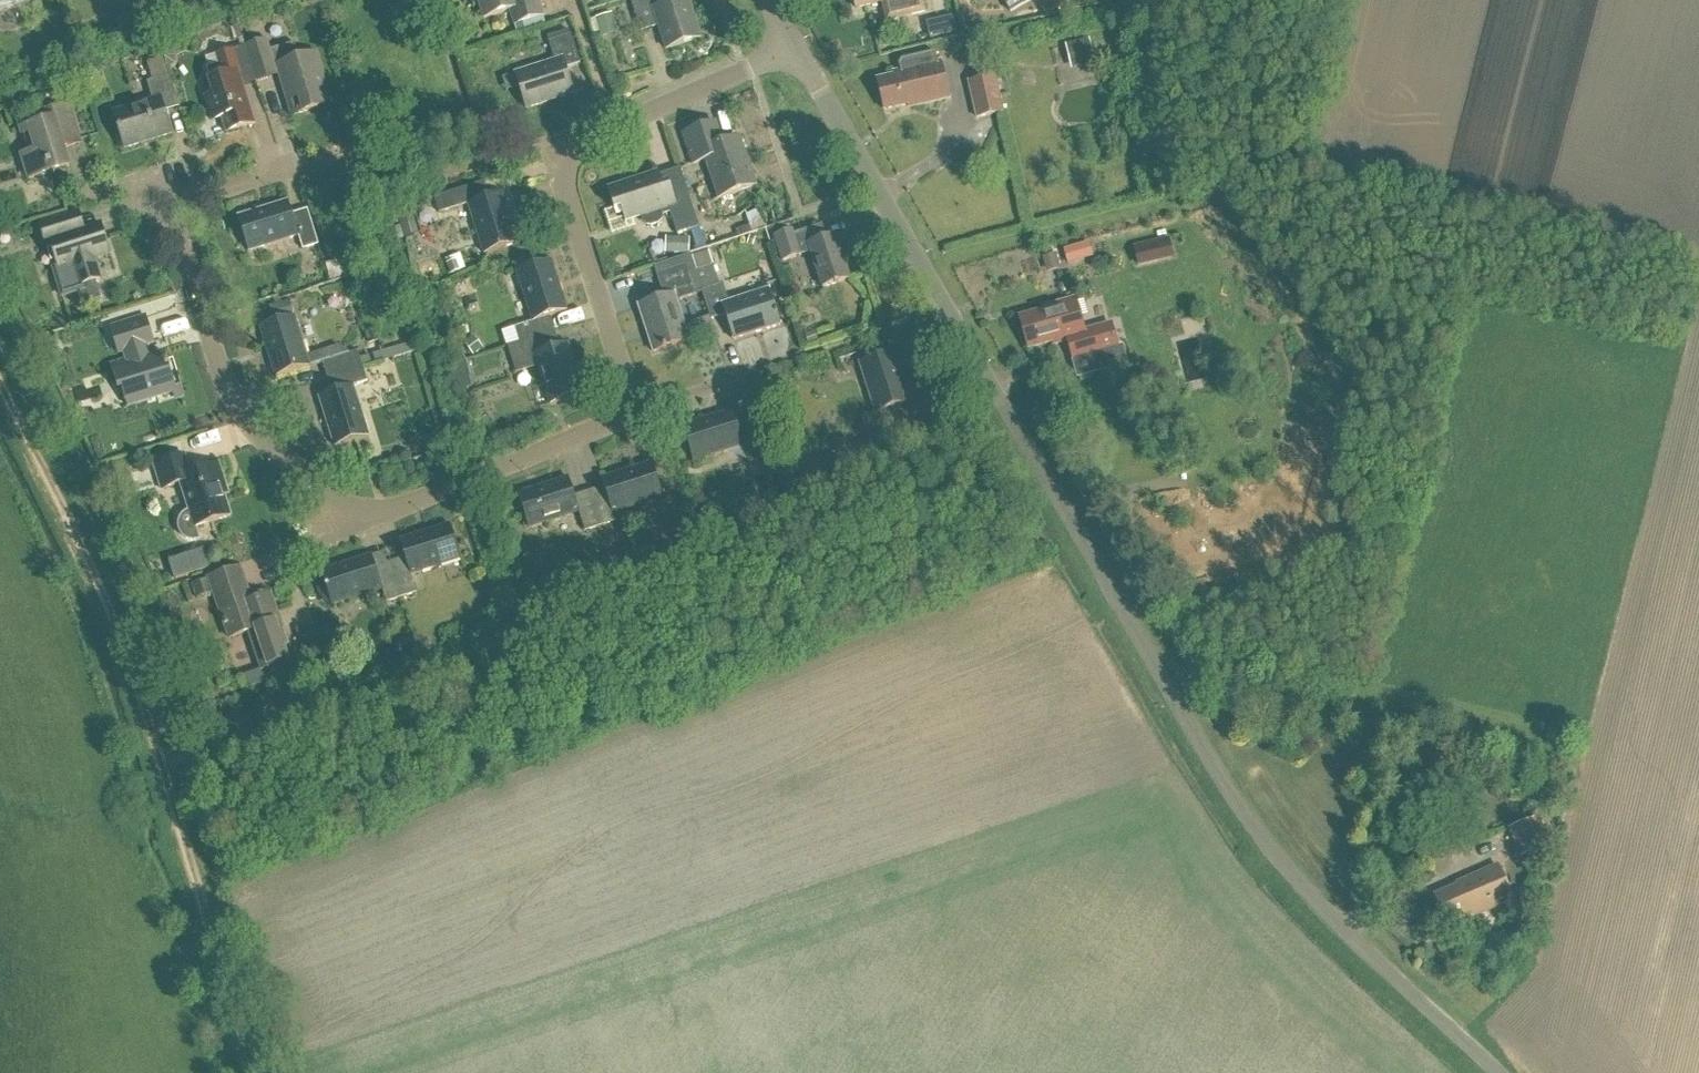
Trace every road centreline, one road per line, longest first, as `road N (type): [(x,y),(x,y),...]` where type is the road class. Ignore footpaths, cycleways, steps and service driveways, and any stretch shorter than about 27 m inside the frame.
road 1 (residential): [(1194,734),(797,51)]
road 2 (track): [(0,380),(118,629),(253,1072)]
road 3 (residential): [(633,412),(572,205),(571,170),(585,140),(797,51)]
road 4 (unclassified): [(1495,1072),(1261,841),(1194,734)]
road 5 (residential): [(160,180),(216,363),(251,428),(362,522)]
road 6 (residential): [(362,522),(633,412)]
road 7 (residential): [(633,412),(755,375)]

